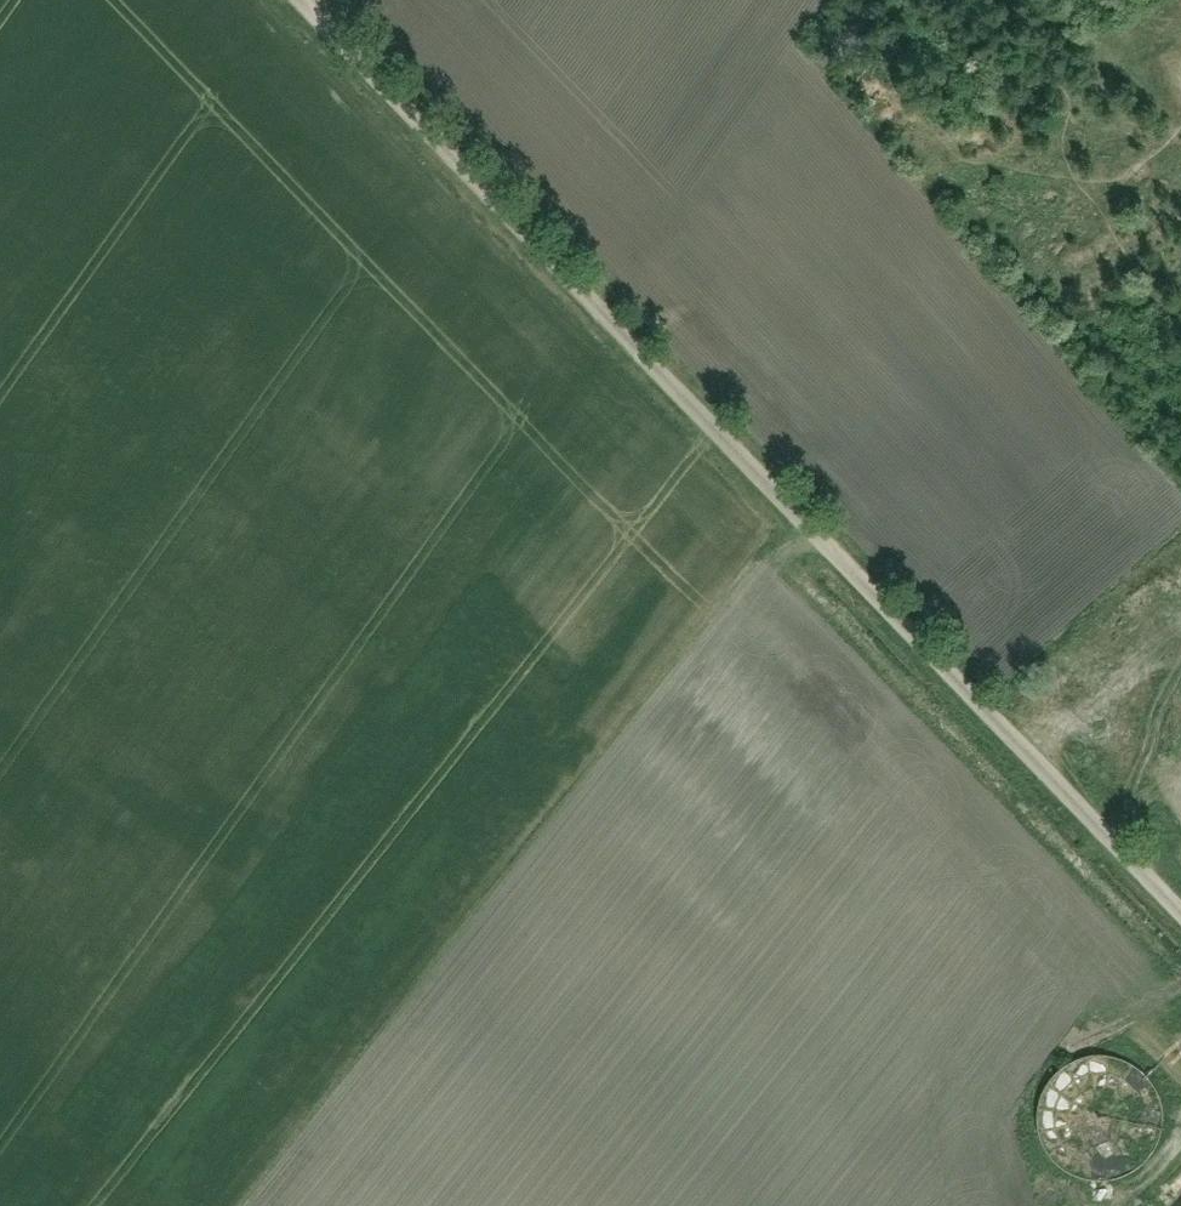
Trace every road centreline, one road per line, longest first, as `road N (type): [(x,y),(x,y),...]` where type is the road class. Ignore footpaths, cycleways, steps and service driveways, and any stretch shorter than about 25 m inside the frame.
road 1 (unclassified): [(1180,924),(298,0)]

